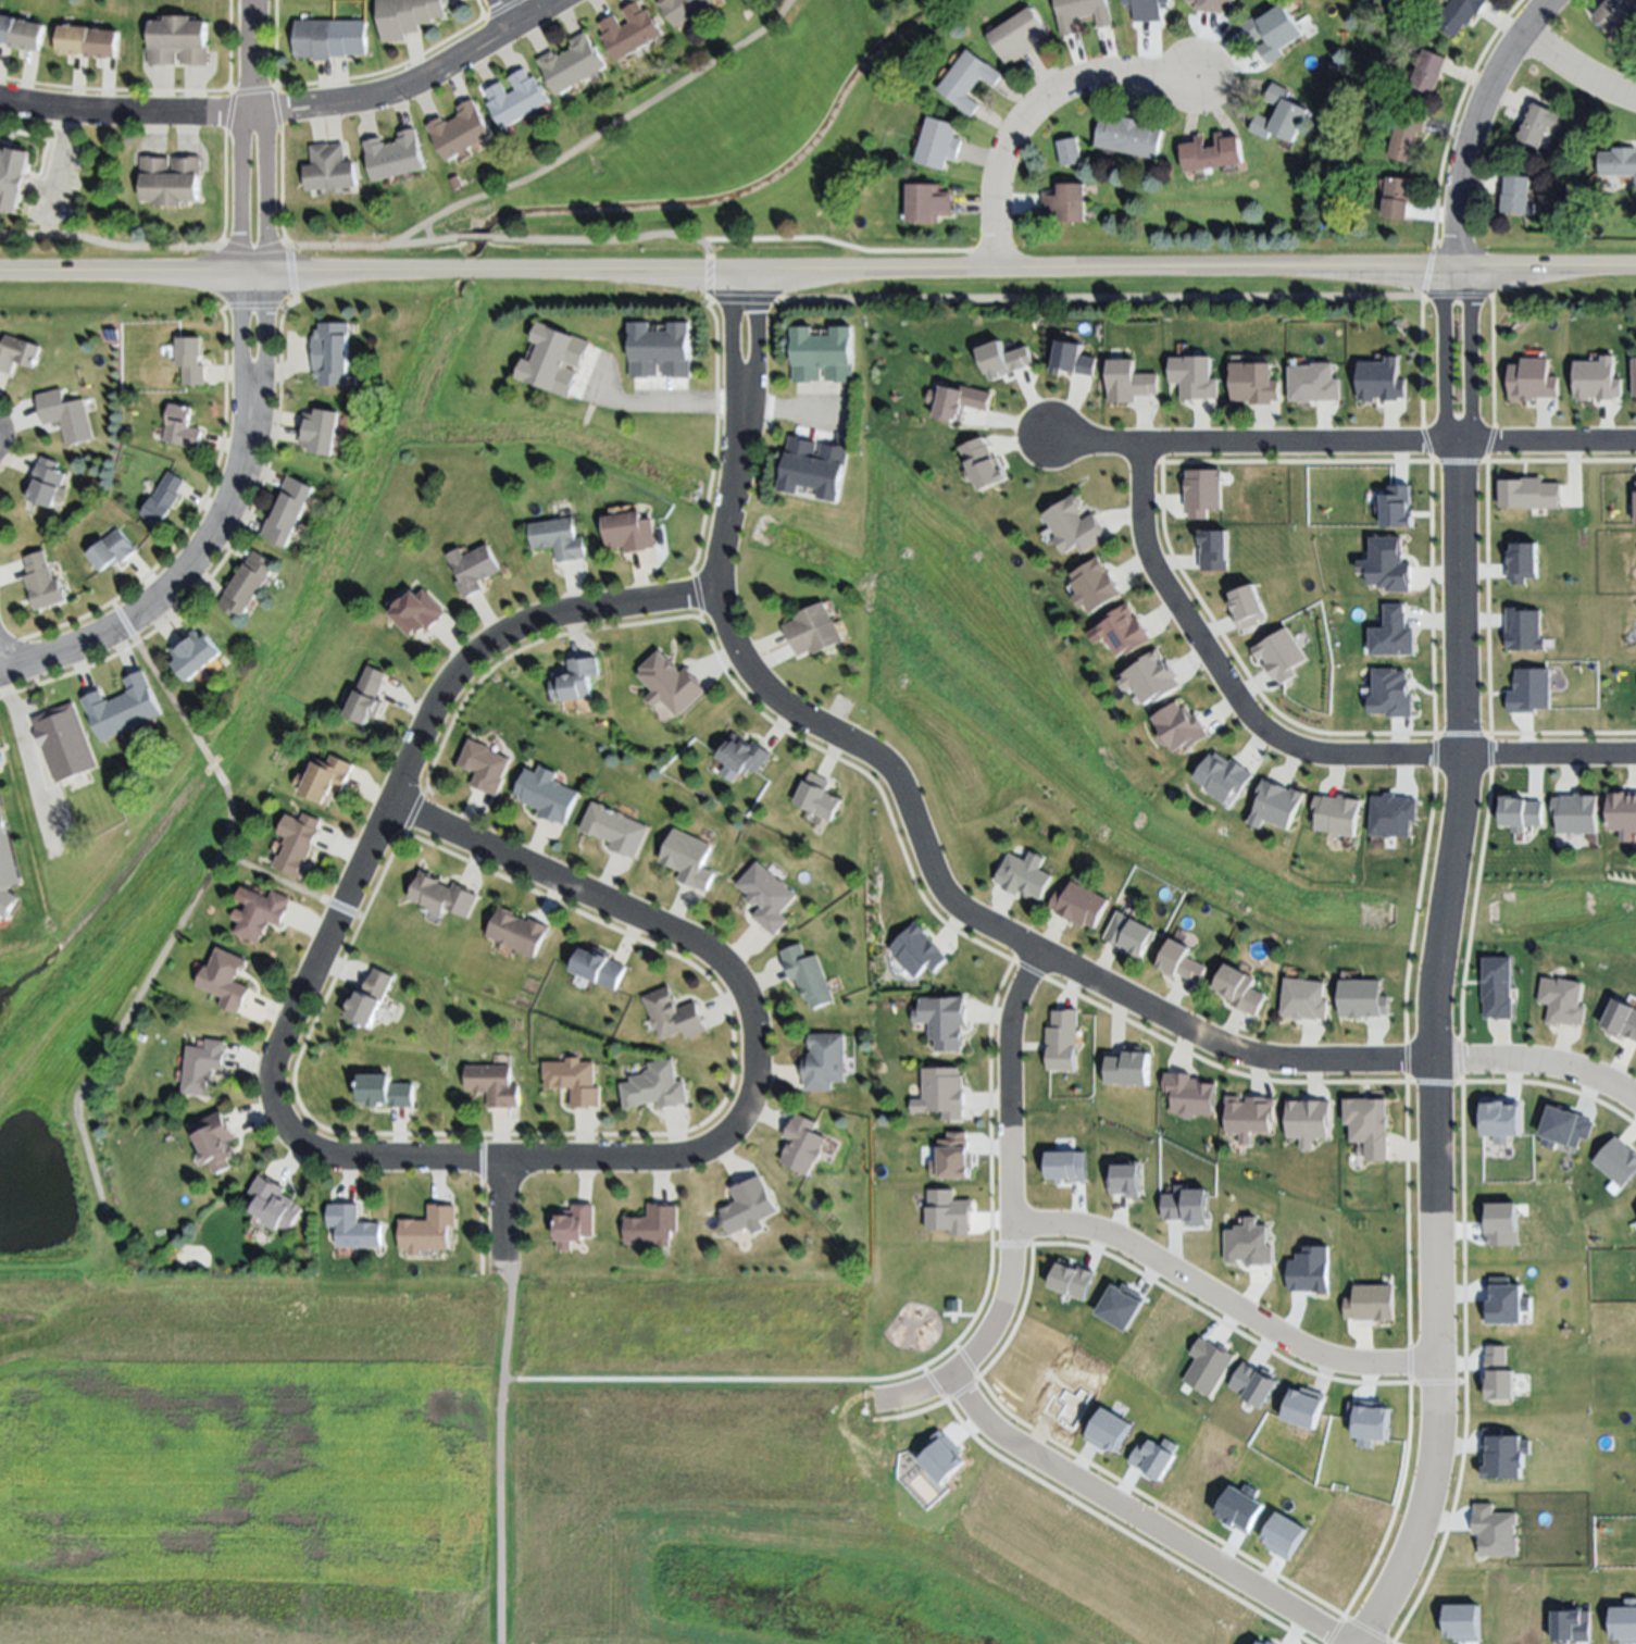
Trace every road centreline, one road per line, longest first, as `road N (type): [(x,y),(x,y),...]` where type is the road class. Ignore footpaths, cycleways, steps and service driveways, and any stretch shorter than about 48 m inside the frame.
road 1 (tertiary): [(0,276),(1635,268)]
road 2 (residential): [(744,270),(744,409),(714,594),(741,663),(763,690),(897,777),(946,900),(1239,1057),(1292,1064),(1545,1064),(1635,1100)]
road 3 (residential): [(1456,445),(1460,796),(1431,1005),(1436,1462),(1424,1510),(1361,1643)]
road 4 (residential): [(289,1133),(322,1157),(348,1161),(659,1160),(708,1144),(744,1104),(749,1028),(728,975),(708,955),(390,807)]
road 5 (residential): [(714,594),(550,618),(513,631),(462,670),(442,696),(273,1063),(275,1113),(289,1133)]
road 6 (residential): [(1139,447),(1144,553),(1244,712),(1277,745),(1333,759),(1635,757)]
road 7 (residential): [(915,1423),(972,1392),(996,1343),(1007,1035),(1035,952)]
road 8 (residential): [(1635,445),(1139,447)]
road 9 (residential): [(1000,1228),(1065,1232),(1119,1248),(1344,1373),(1437,1373)]
road 10 (residential): [(959,1400),(988,1436),(1337,1643)]
road 11 (residential): [(251,383),(239,478),(218,527),(177,584),(111,633),(0,673)]
road 12 (residential): [(995,270),(1002,161),(1042,103),(1082,80),(1109,76),(1197,79)]
road 13 (residential): [(562,0),(400,90),(254,114)]
road 14 (residential): [(1556,0),(1508,58),(1476,117),(1462,162),(1452,269)]
road 15 (residential): [(254,114),(240,139),(236,276),(241,362),(251,383)]
road 16 (residential): [(251,383),(263,363),(265,275),(264,137),(254,114)]
road 17 (residential): [(254,114),(114,115),(0,102)]
road 18 (residential): [(1456,445),(1468,421),(1468,303),(1452,269)]
road 19 (residential): [(1452,269),(1440,306),(1441,420),(1456,445)]
road 20 (residential): [(1526,36),(1584,77),(1635,99)]

